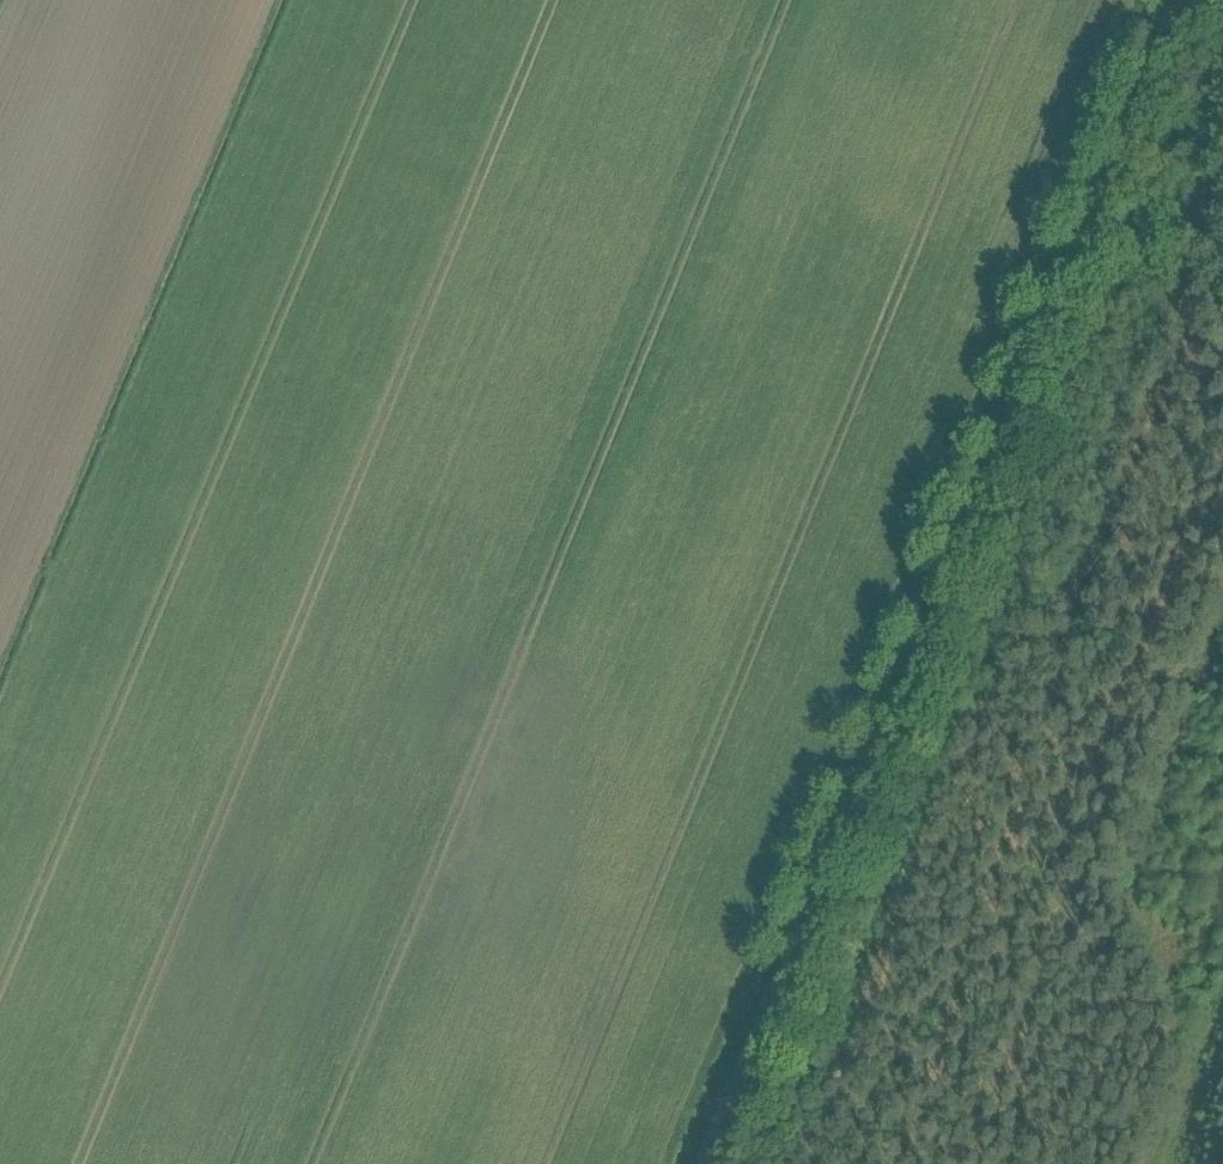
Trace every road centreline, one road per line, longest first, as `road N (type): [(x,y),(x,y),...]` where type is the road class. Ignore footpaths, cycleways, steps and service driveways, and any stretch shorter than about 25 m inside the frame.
road 1 (unclassified): [(675,1163),(1152,0)]

